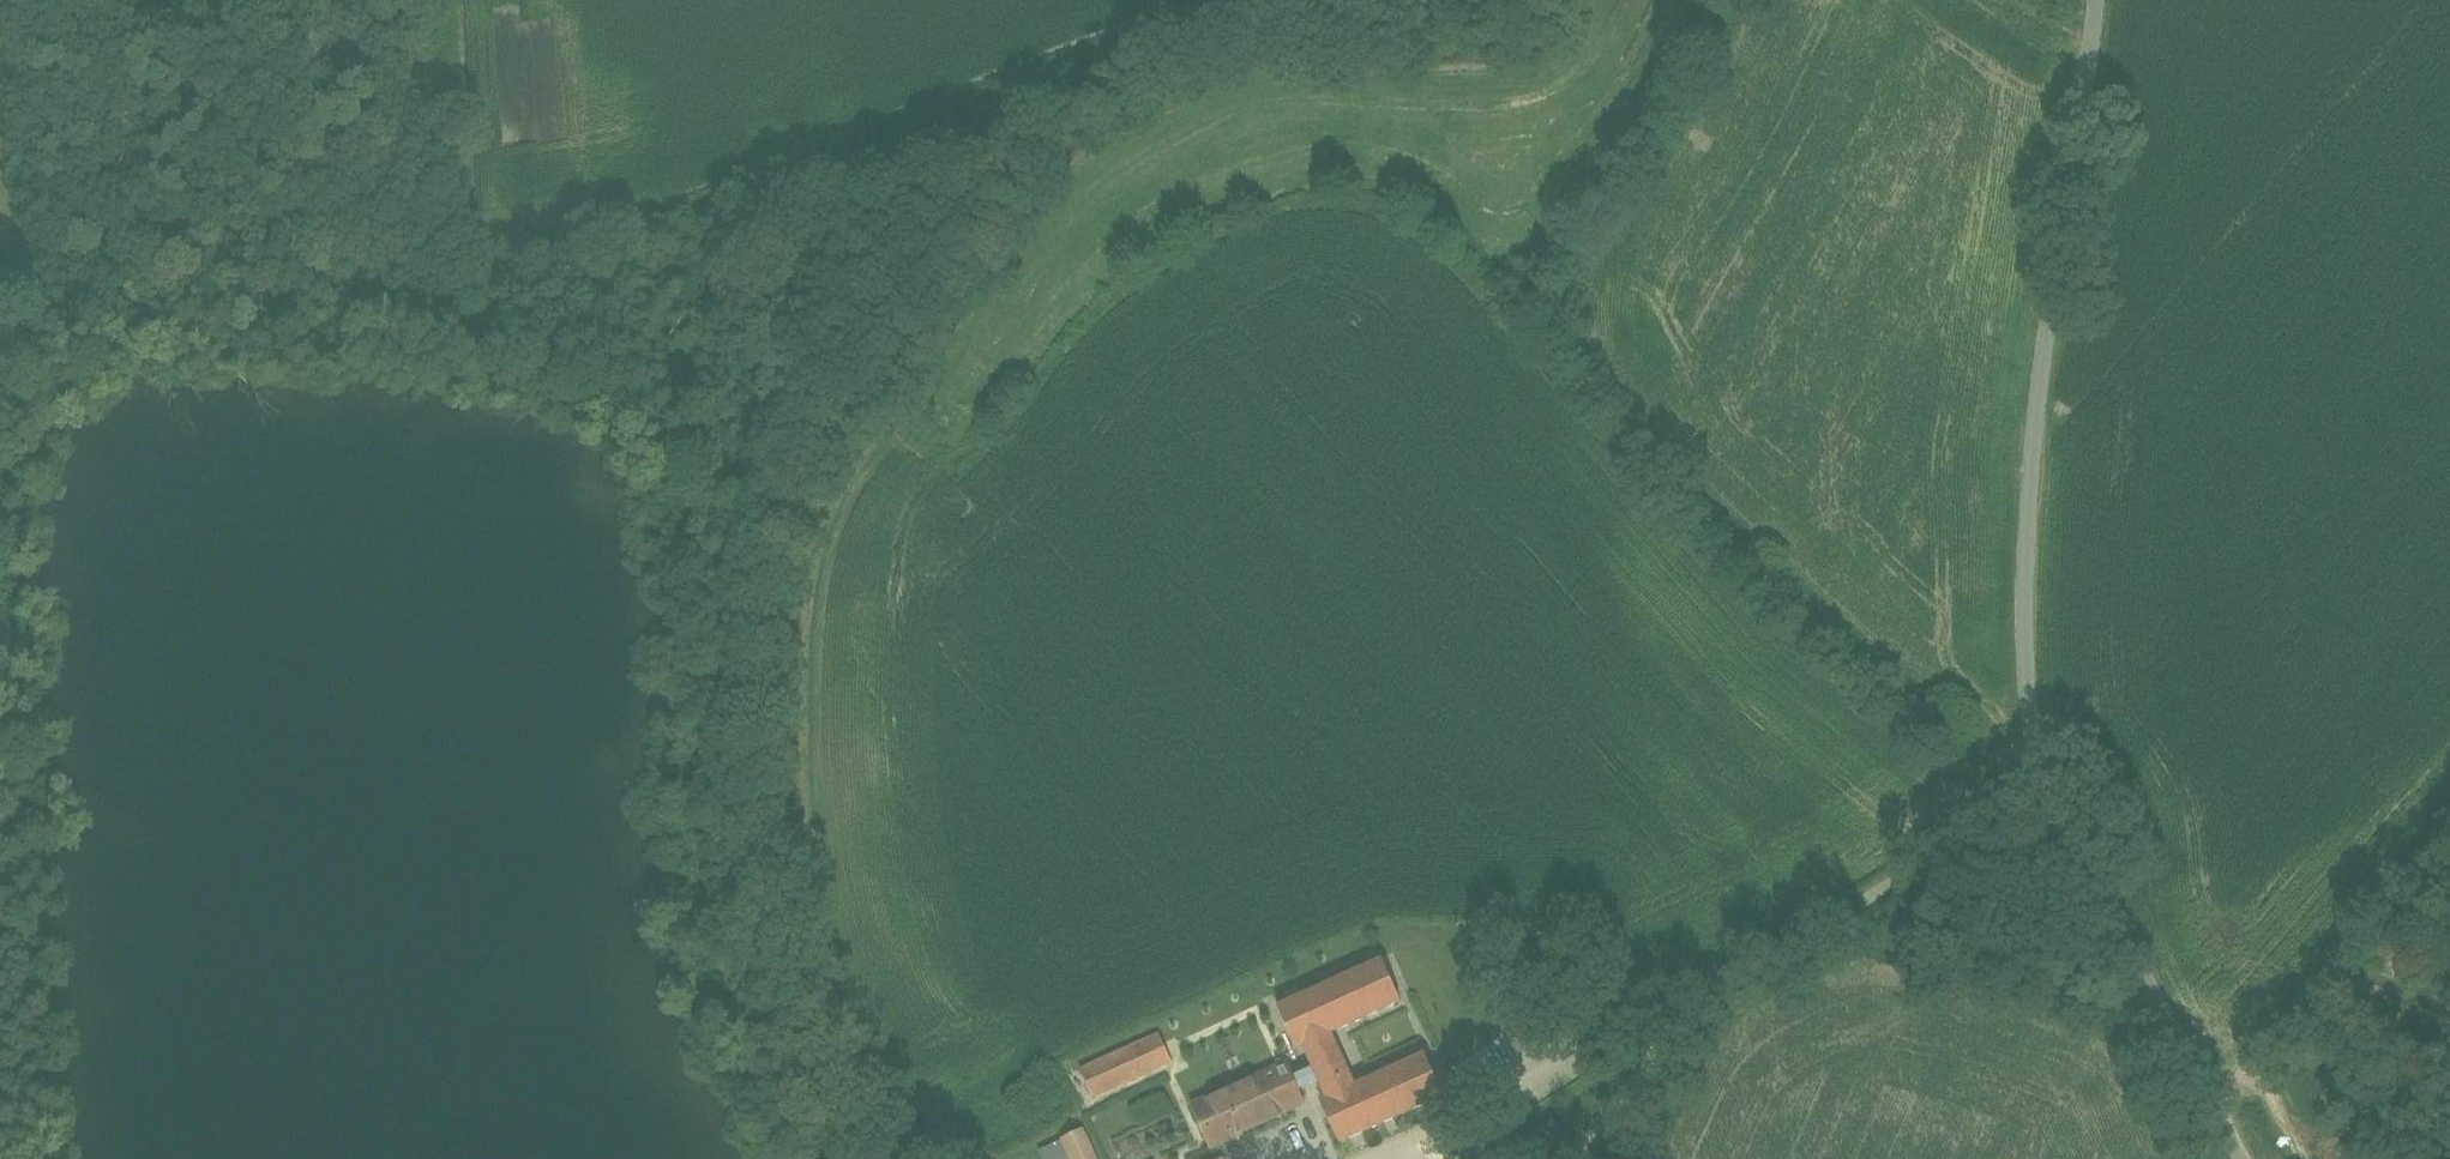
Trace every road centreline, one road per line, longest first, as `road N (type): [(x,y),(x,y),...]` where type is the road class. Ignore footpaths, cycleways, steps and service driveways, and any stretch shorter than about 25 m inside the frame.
road 1 (residential): [(2255,1158),(2089,879),(2034,753),(2021,648),(2027,513),(2056,254),(2091,87),(2097,0)]

